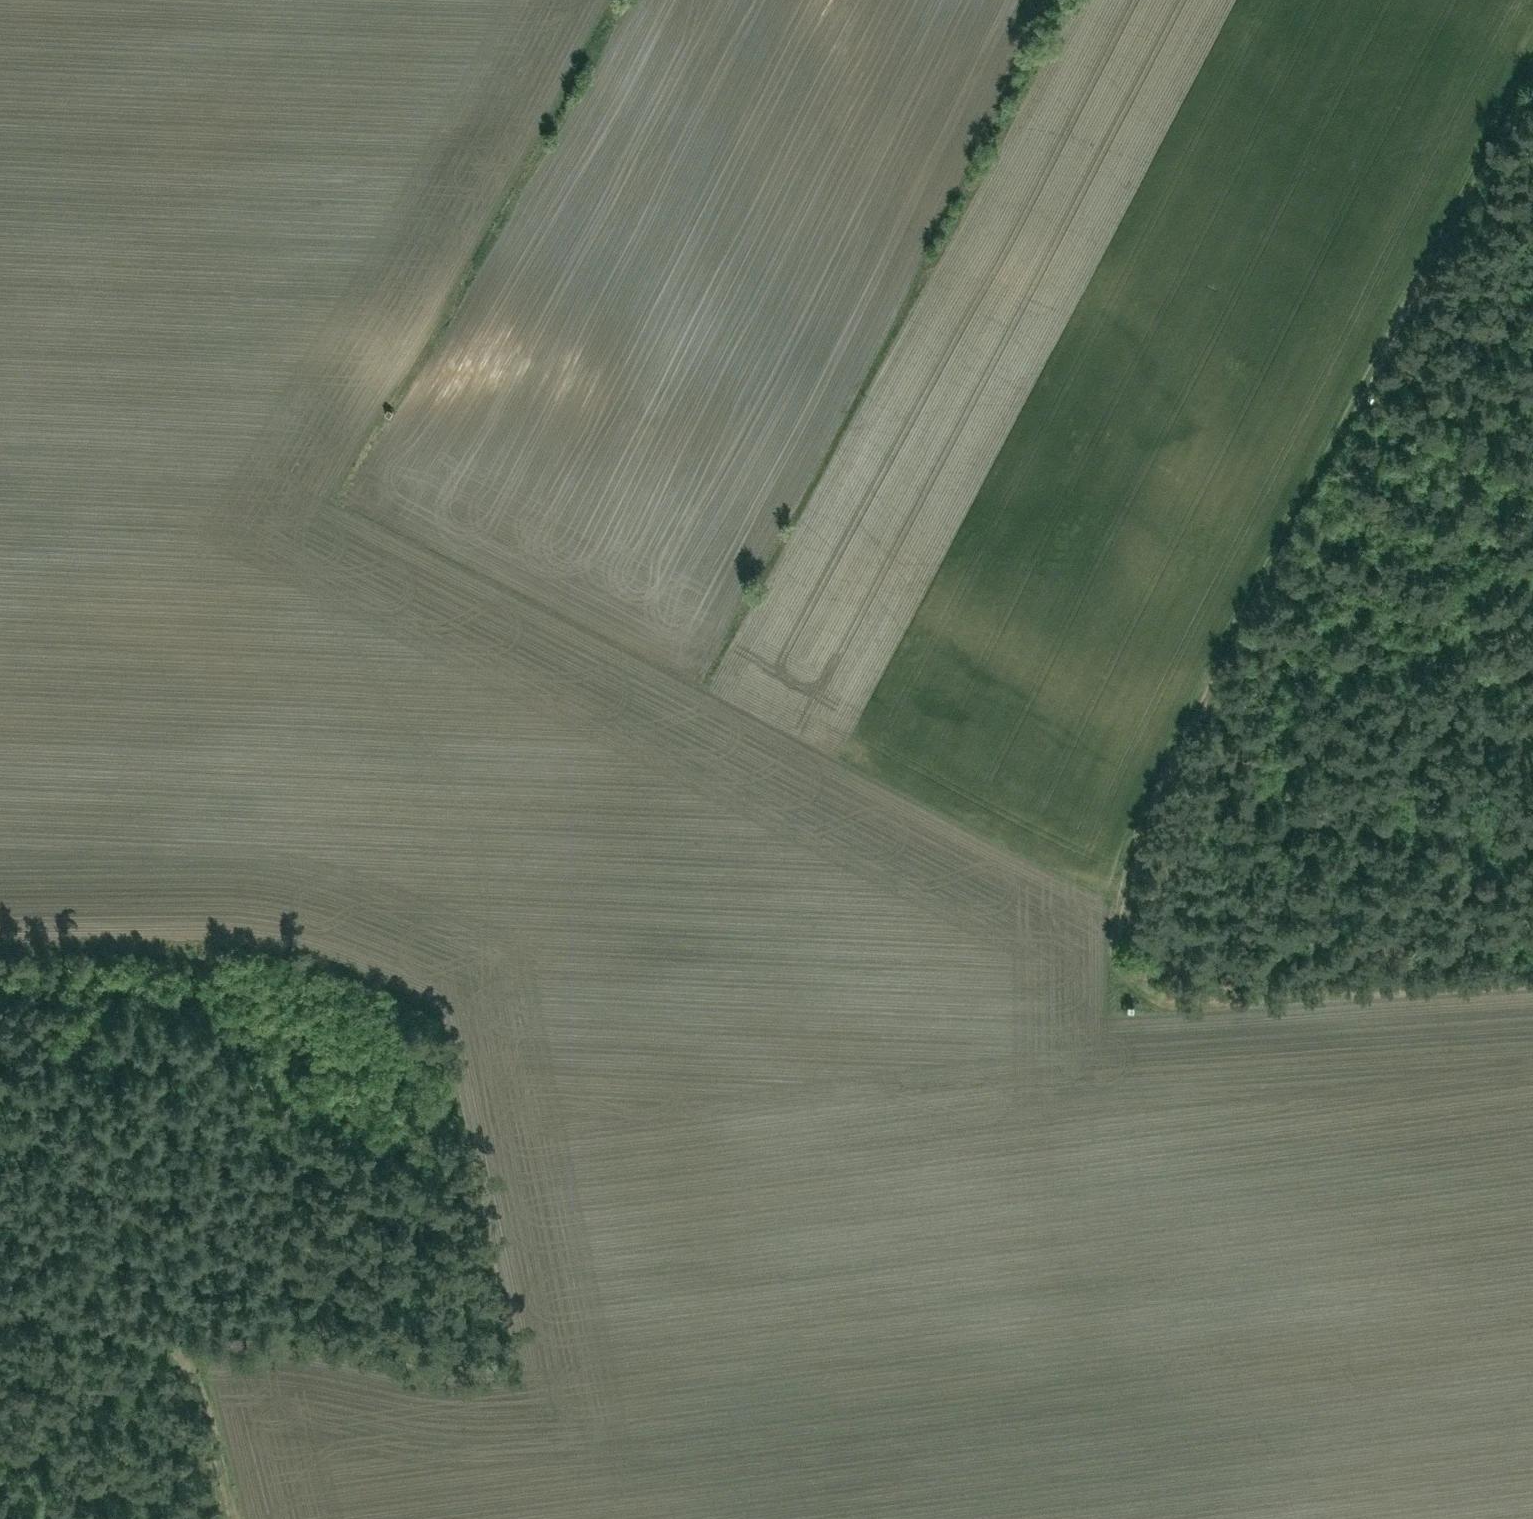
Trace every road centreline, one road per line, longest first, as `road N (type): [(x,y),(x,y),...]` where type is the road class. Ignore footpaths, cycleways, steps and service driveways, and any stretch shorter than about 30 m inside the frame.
road 1 (track): [(1532,984),(1175,1011),(1134,989),(1114,945),(1156,798),(1532,73)]
road 2 (track): [(0,1307),(204,1354),(246,1518)]

